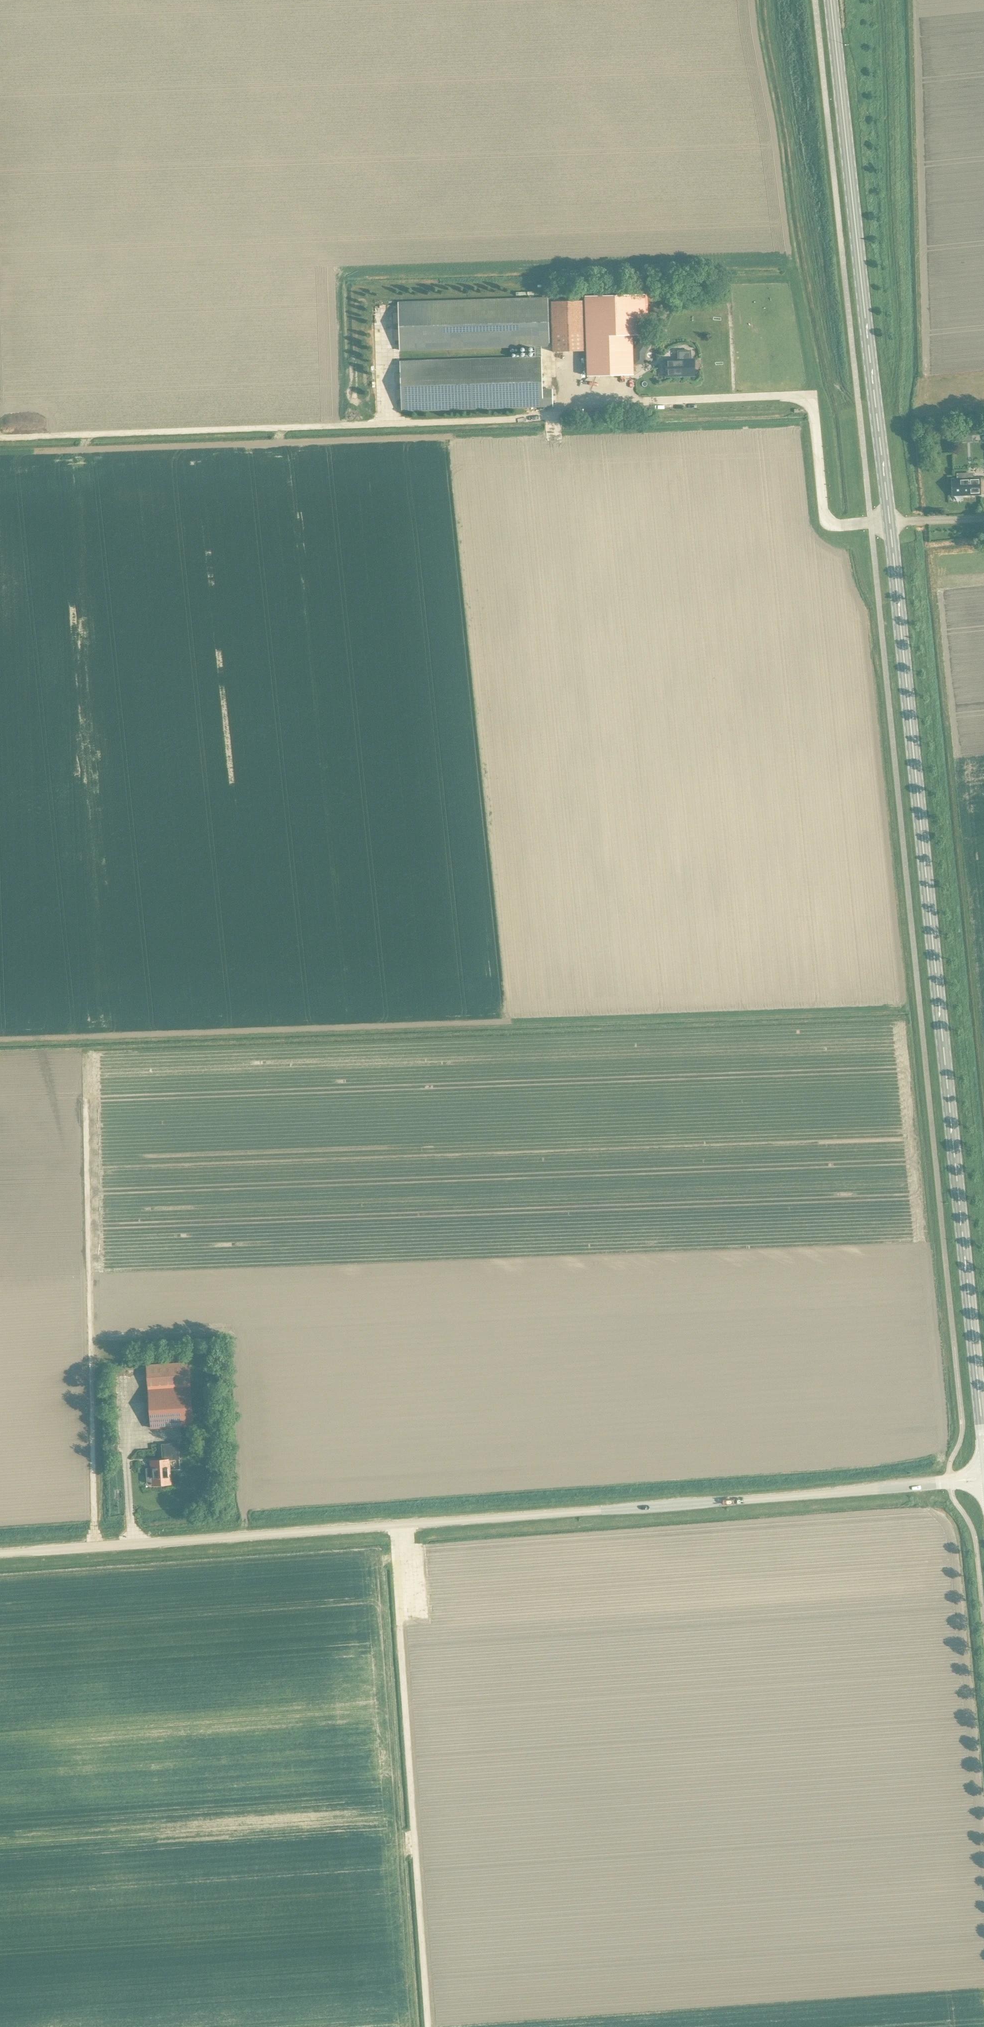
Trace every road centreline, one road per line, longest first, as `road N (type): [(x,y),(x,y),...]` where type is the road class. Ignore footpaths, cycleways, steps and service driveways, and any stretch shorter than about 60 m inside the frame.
road 1 (secondary): [(983,1480),(829,0)]
road 2 (unclassified): [(0,1554),(983,1480)]
road 3 (track): [(537,417),(0,440)]
road 4 (track): [(427,2026),(391,1526)]

